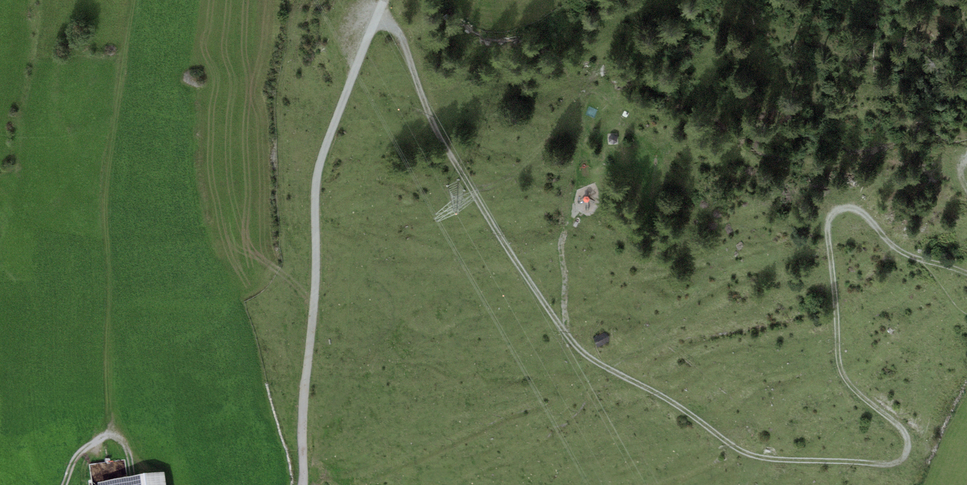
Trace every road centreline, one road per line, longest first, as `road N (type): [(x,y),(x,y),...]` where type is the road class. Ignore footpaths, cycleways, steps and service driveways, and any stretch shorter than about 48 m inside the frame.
road 1 (track): [(378,18),(398,32),(451,155),(563,333),(600,366),(673,403),(747,455),(887,463),(908,455),(910,434),(839,369),(829,218),(850,205),(919,259)]
road 2 (track): [(378,18),(317,171),(318,292),(305,397)]
road 3 (track): [(563,333),(562,243),(573,197)]
road 4 (track): [(134,473),(128,448),(111,435),(82,450),(64,484)]

